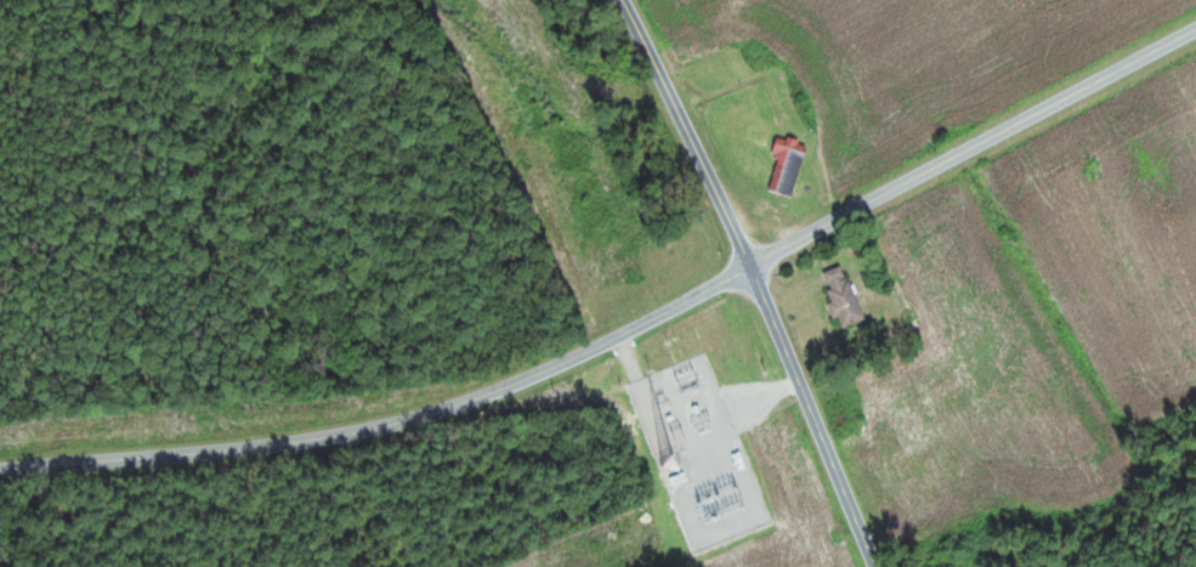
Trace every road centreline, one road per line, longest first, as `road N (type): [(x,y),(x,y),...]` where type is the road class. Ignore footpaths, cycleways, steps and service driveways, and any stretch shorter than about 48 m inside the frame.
road 1 (residential): [(0,467),(316,436),(399,420),(503,386),(622,333),(1195,27)]
road 2 (residential): [(877,566),(752,263),(621,0)]

